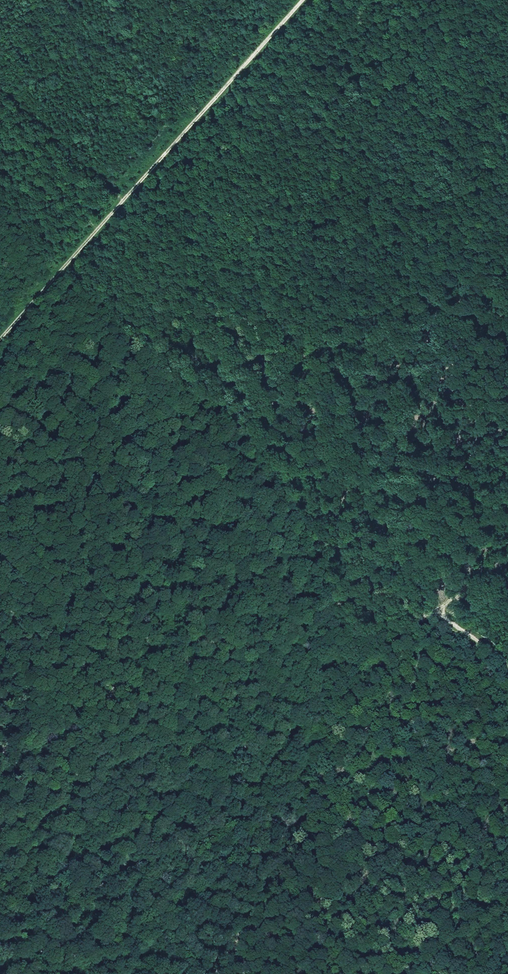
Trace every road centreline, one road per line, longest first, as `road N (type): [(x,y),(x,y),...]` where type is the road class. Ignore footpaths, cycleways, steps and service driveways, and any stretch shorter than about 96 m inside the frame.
road 1 (track): [(0,399),(138,335),(225,323),(359,643),(394,636),(507,584)]
road 2 (track): [(300,0),(0,335)]
road 3 (track): [(157,973),(359,643)]
road 4 (track): [(507,282),(367,320),(225,323)]

